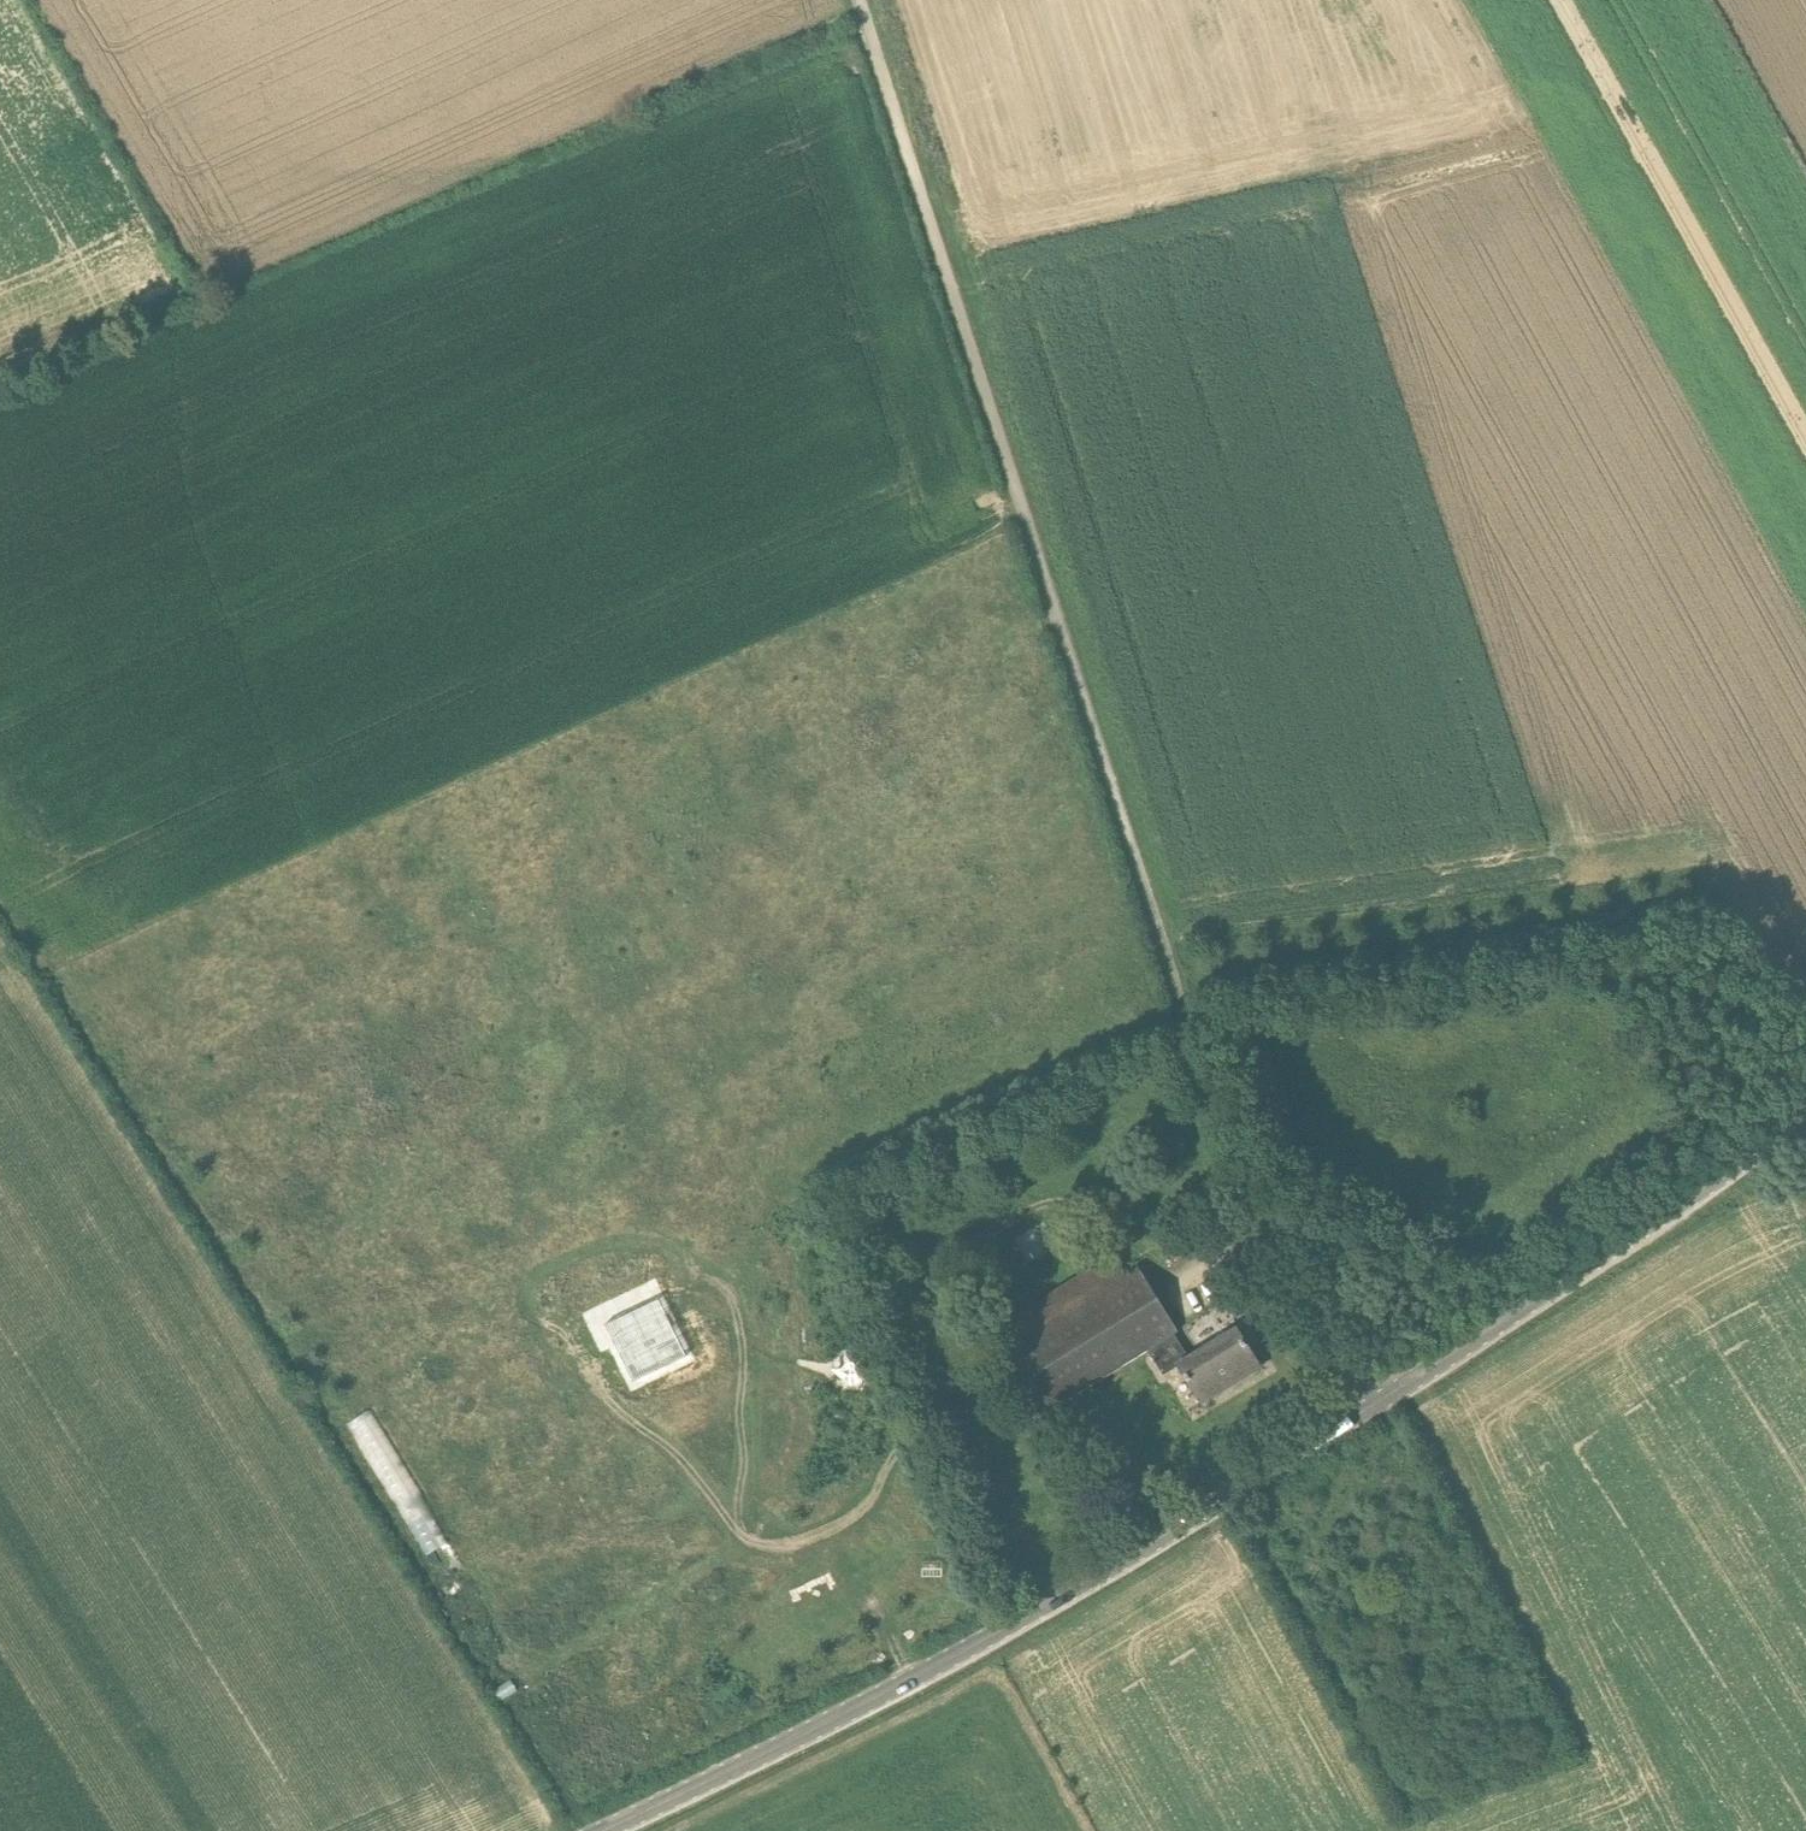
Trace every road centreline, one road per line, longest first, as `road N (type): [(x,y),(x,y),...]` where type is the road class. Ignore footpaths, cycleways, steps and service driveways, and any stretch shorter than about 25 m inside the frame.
road 1 (unclassified): [(1370,1405),(1281,1251),(1212,1103),(859,0)]
road 2 (unclassified): [(603,1830),(1033,1613),(1370,1405)]
road 3 (unclassified): [(1370,1405),(1805,1117)]

